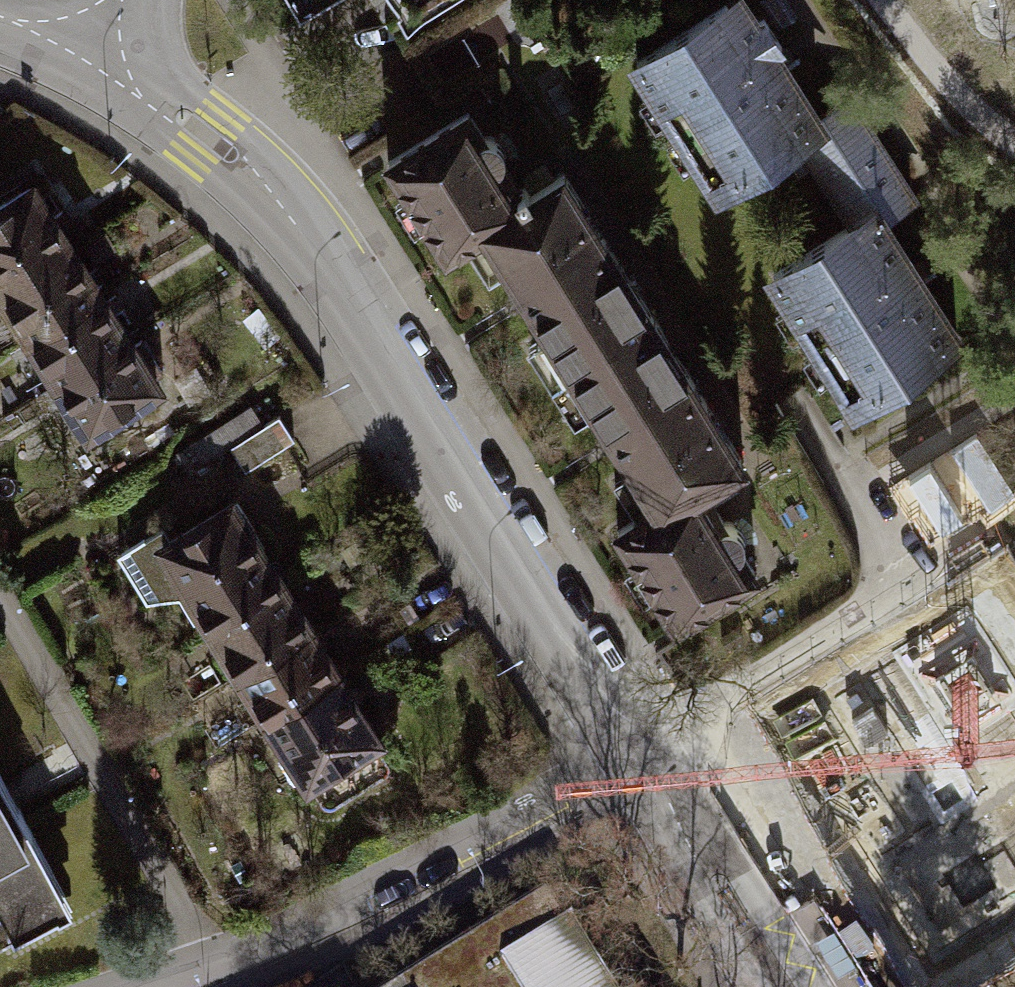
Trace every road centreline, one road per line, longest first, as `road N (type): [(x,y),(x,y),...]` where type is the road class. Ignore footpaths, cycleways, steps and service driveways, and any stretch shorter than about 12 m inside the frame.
road 1 (residential): [(81,39),(236,158),(359,309),(632,749)]
road 2 (residential): [(632,749),(285,928),(129,986)]
road 3 (residential): [(632,749),(778,986)]

